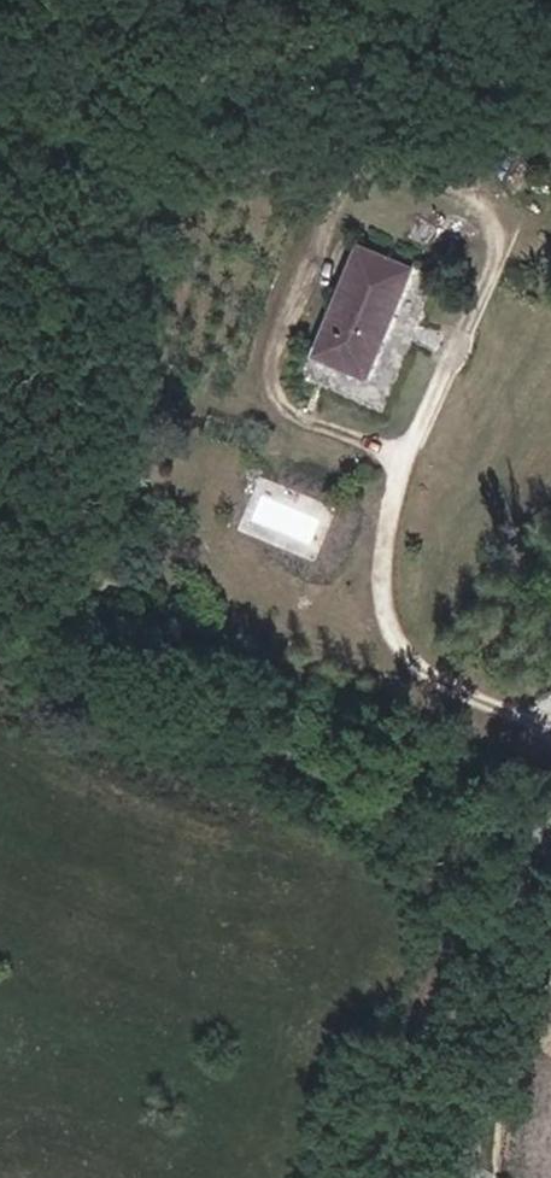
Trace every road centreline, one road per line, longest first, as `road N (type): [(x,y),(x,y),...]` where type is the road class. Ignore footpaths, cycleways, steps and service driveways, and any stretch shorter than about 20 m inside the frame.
road 1 (residential): [(550,786),(516,861),(468,1177)]

